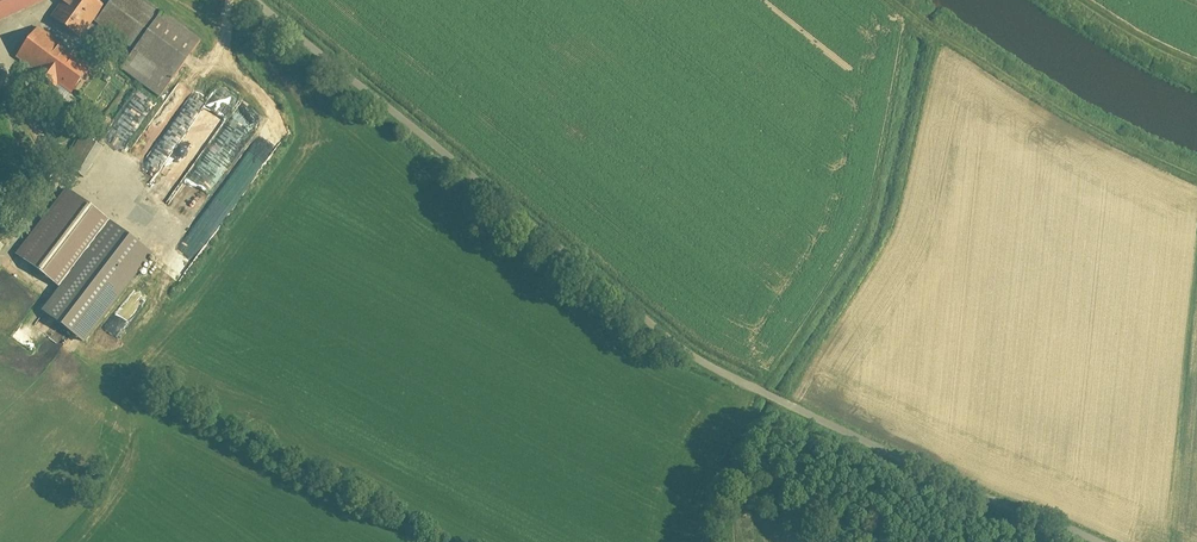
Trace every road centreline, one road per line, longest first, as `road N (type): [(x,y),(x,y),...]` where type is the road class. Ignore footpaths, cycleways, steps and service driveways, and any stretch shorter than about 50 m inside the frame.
road 1 (unclassified): [(255,0),(678,359),(898,472),(1062,541)]
road 2 (track): [(1196,190),(1086,143),(1010,98),(877,0)]

